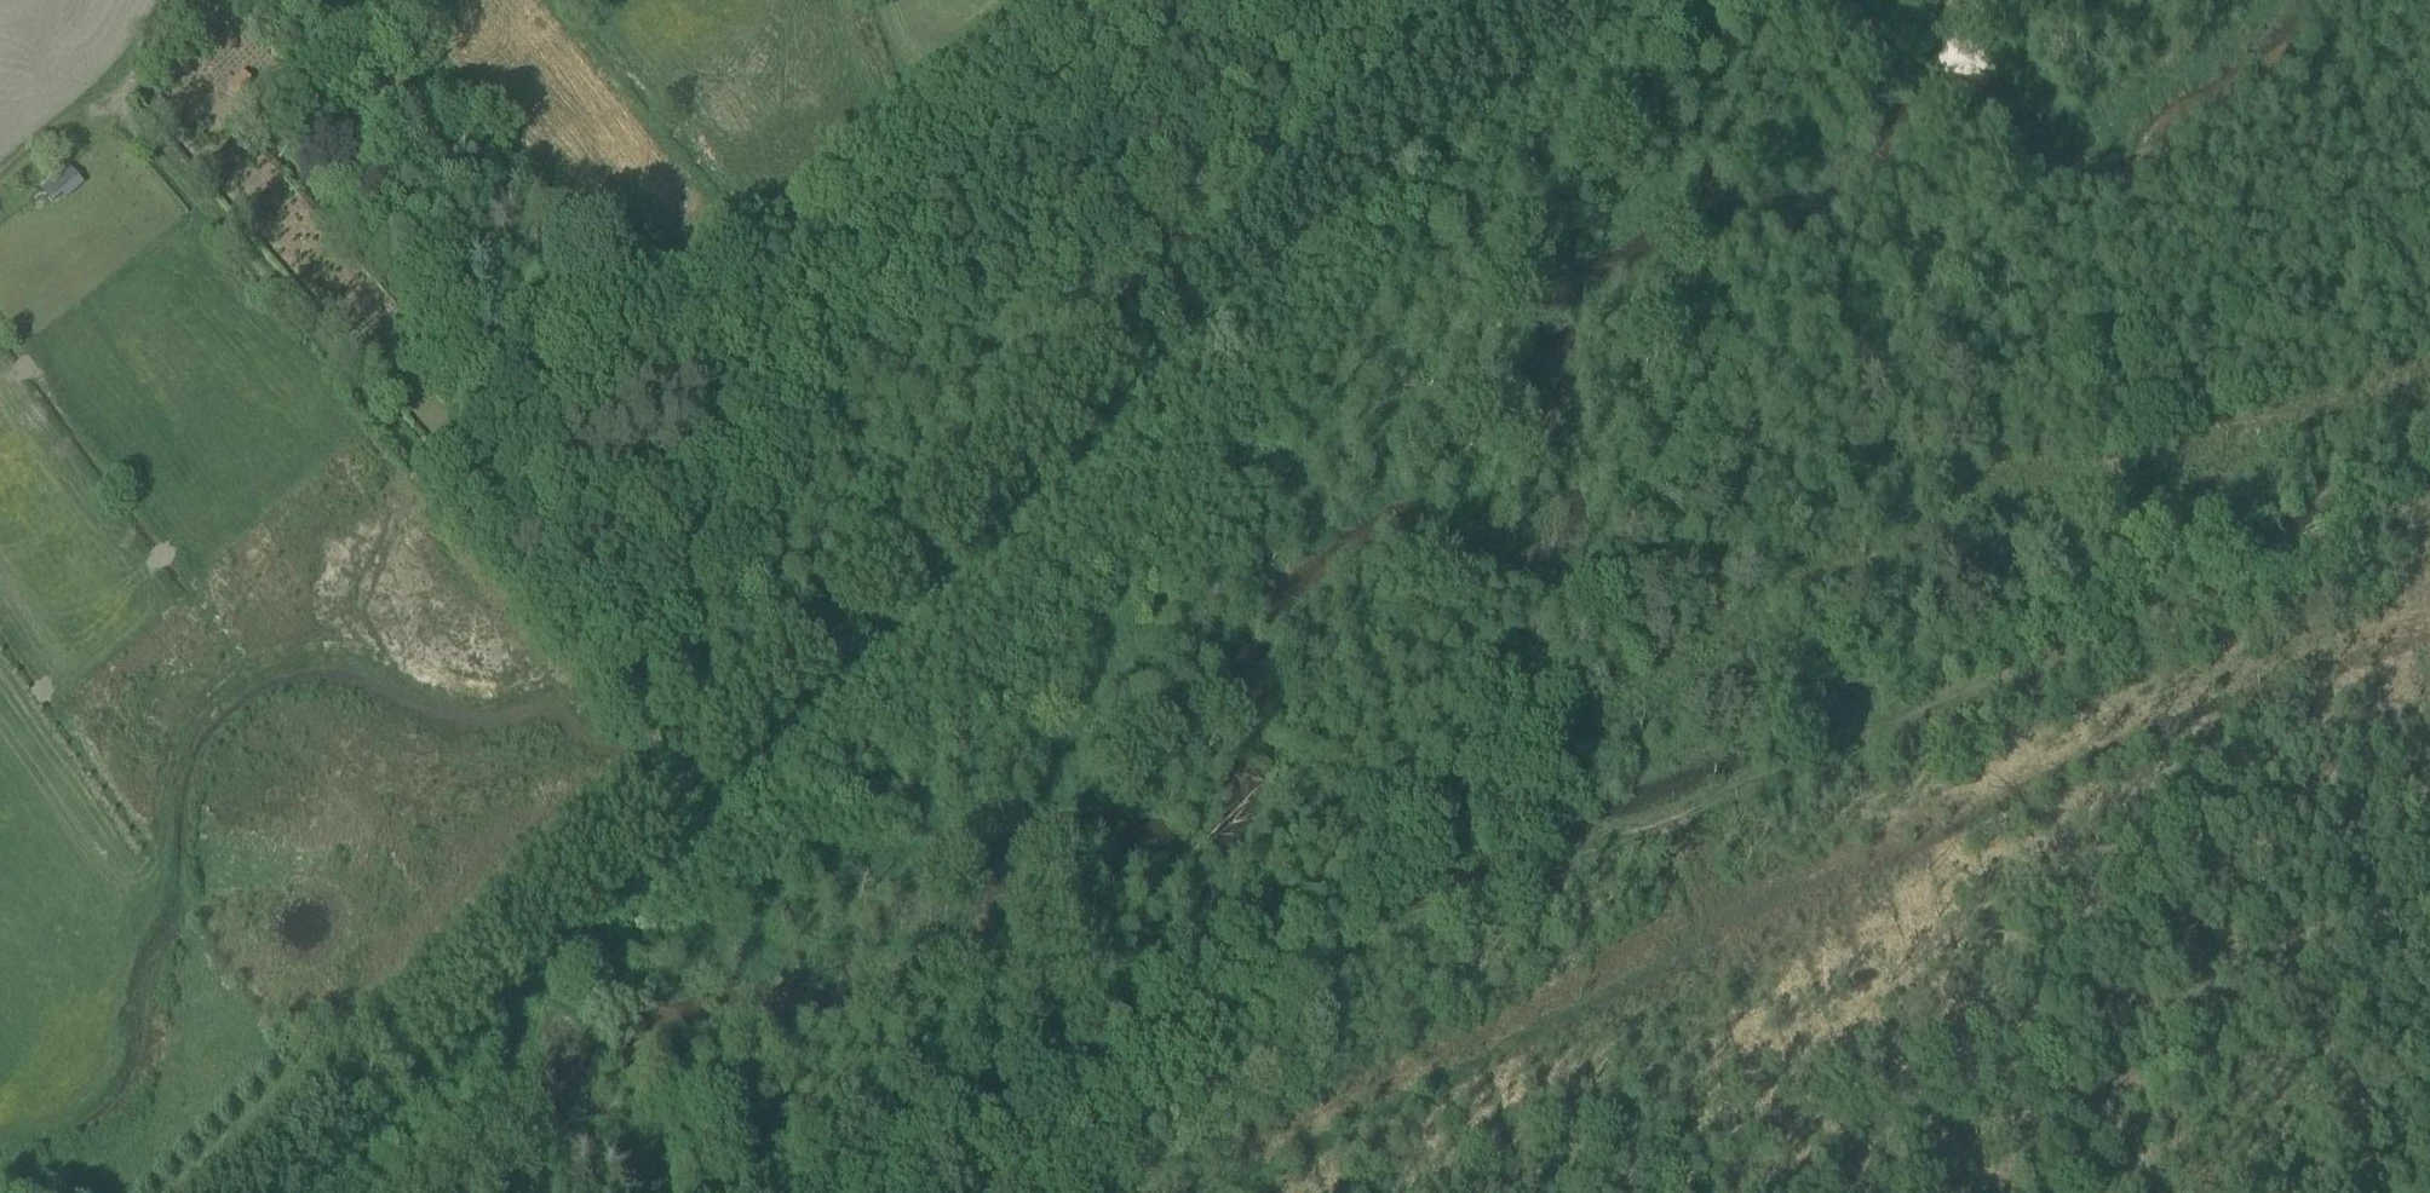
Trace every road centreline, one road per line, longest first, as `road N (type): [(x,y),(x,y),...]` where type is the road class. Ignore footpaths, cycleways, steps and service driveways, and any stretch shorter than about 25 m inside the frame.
road 1 (track): [(2429,510),(917,1146),(853,1192)]
road 2 (track): [(247,1192),(689,777)]

